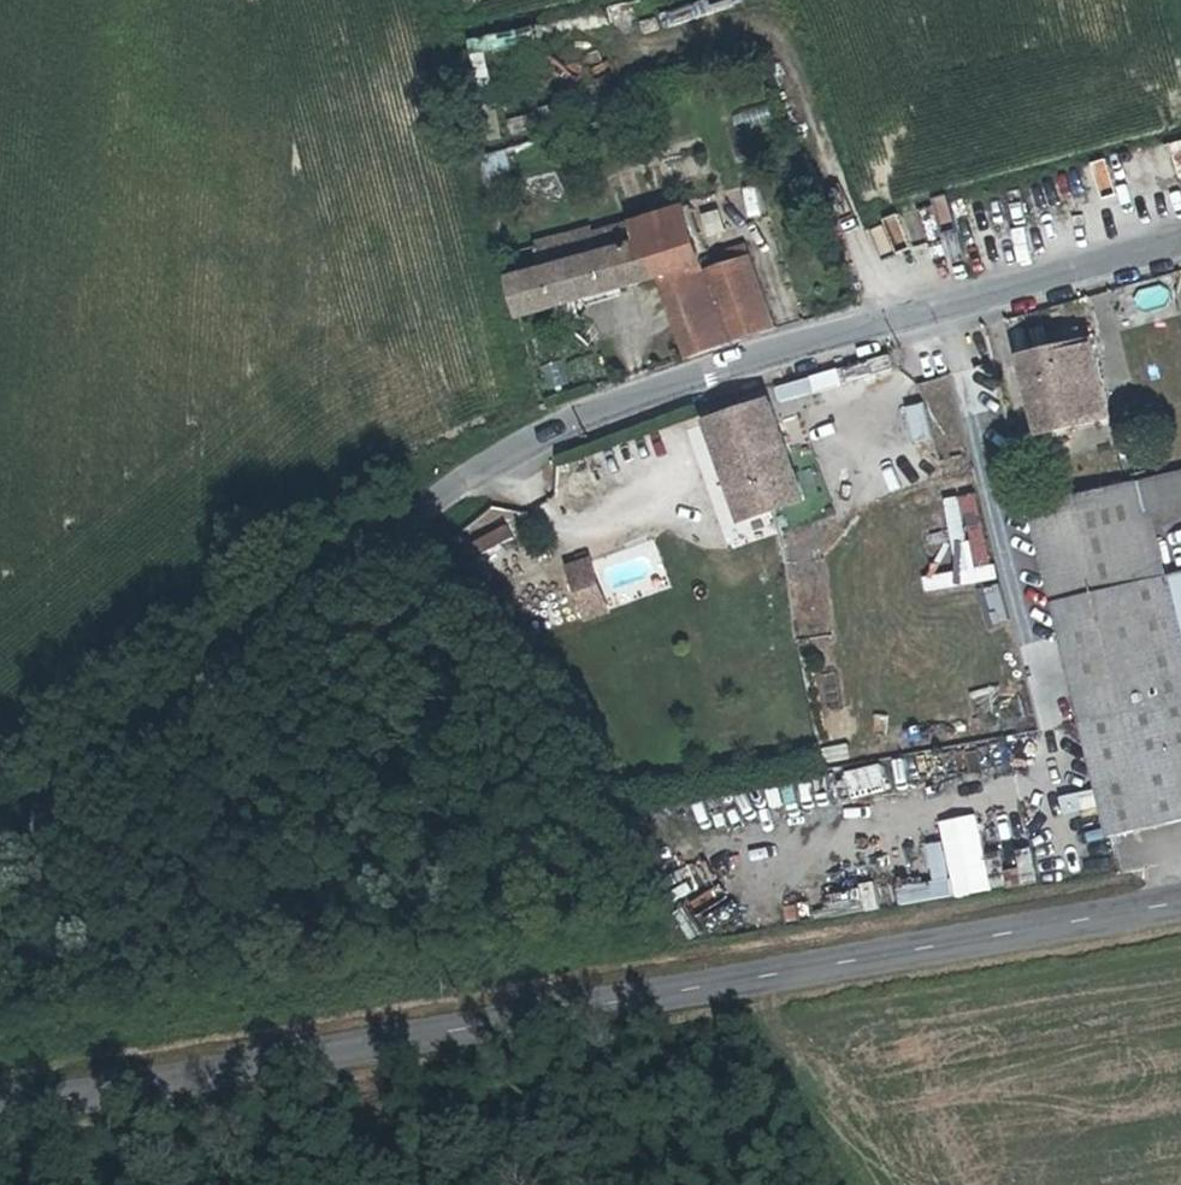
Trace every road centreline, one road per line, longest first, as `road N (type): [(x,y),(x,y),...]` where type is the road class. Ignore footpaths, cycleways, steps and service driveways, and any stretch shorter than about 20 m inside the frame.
road 1 (unclassified): [(1180,240),(721,370),(600,410),(504,455),(0,863)]
road 2 (tertiary): [(0,1114),(1180,910)]

